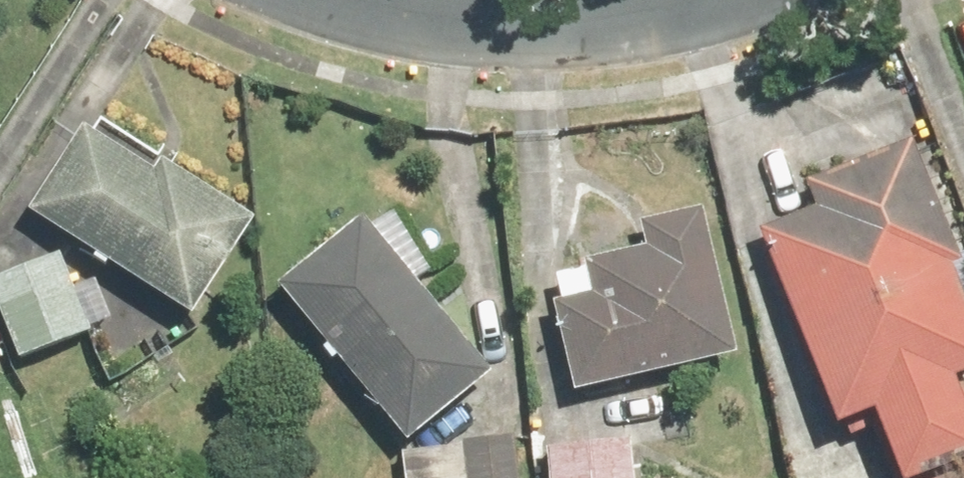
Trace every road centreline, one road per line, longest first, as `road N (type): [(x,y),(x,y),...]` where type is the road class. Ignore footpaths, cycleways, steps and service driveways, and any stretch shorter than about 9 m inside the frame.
road 1 (residential): [(341,0),(498,31),(658,25),(719,0)]

